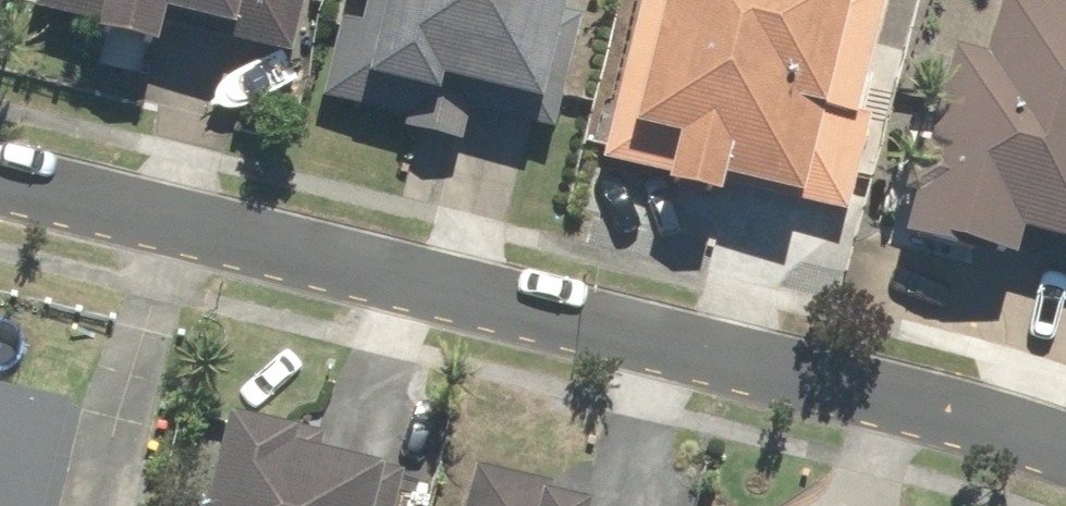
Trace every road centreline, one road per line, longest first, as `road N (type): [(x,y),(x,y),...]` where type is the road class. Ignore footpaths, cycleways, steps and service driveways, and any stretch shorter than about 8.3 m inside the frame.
road 1 (residential): [(1065,448),(0,180)]

